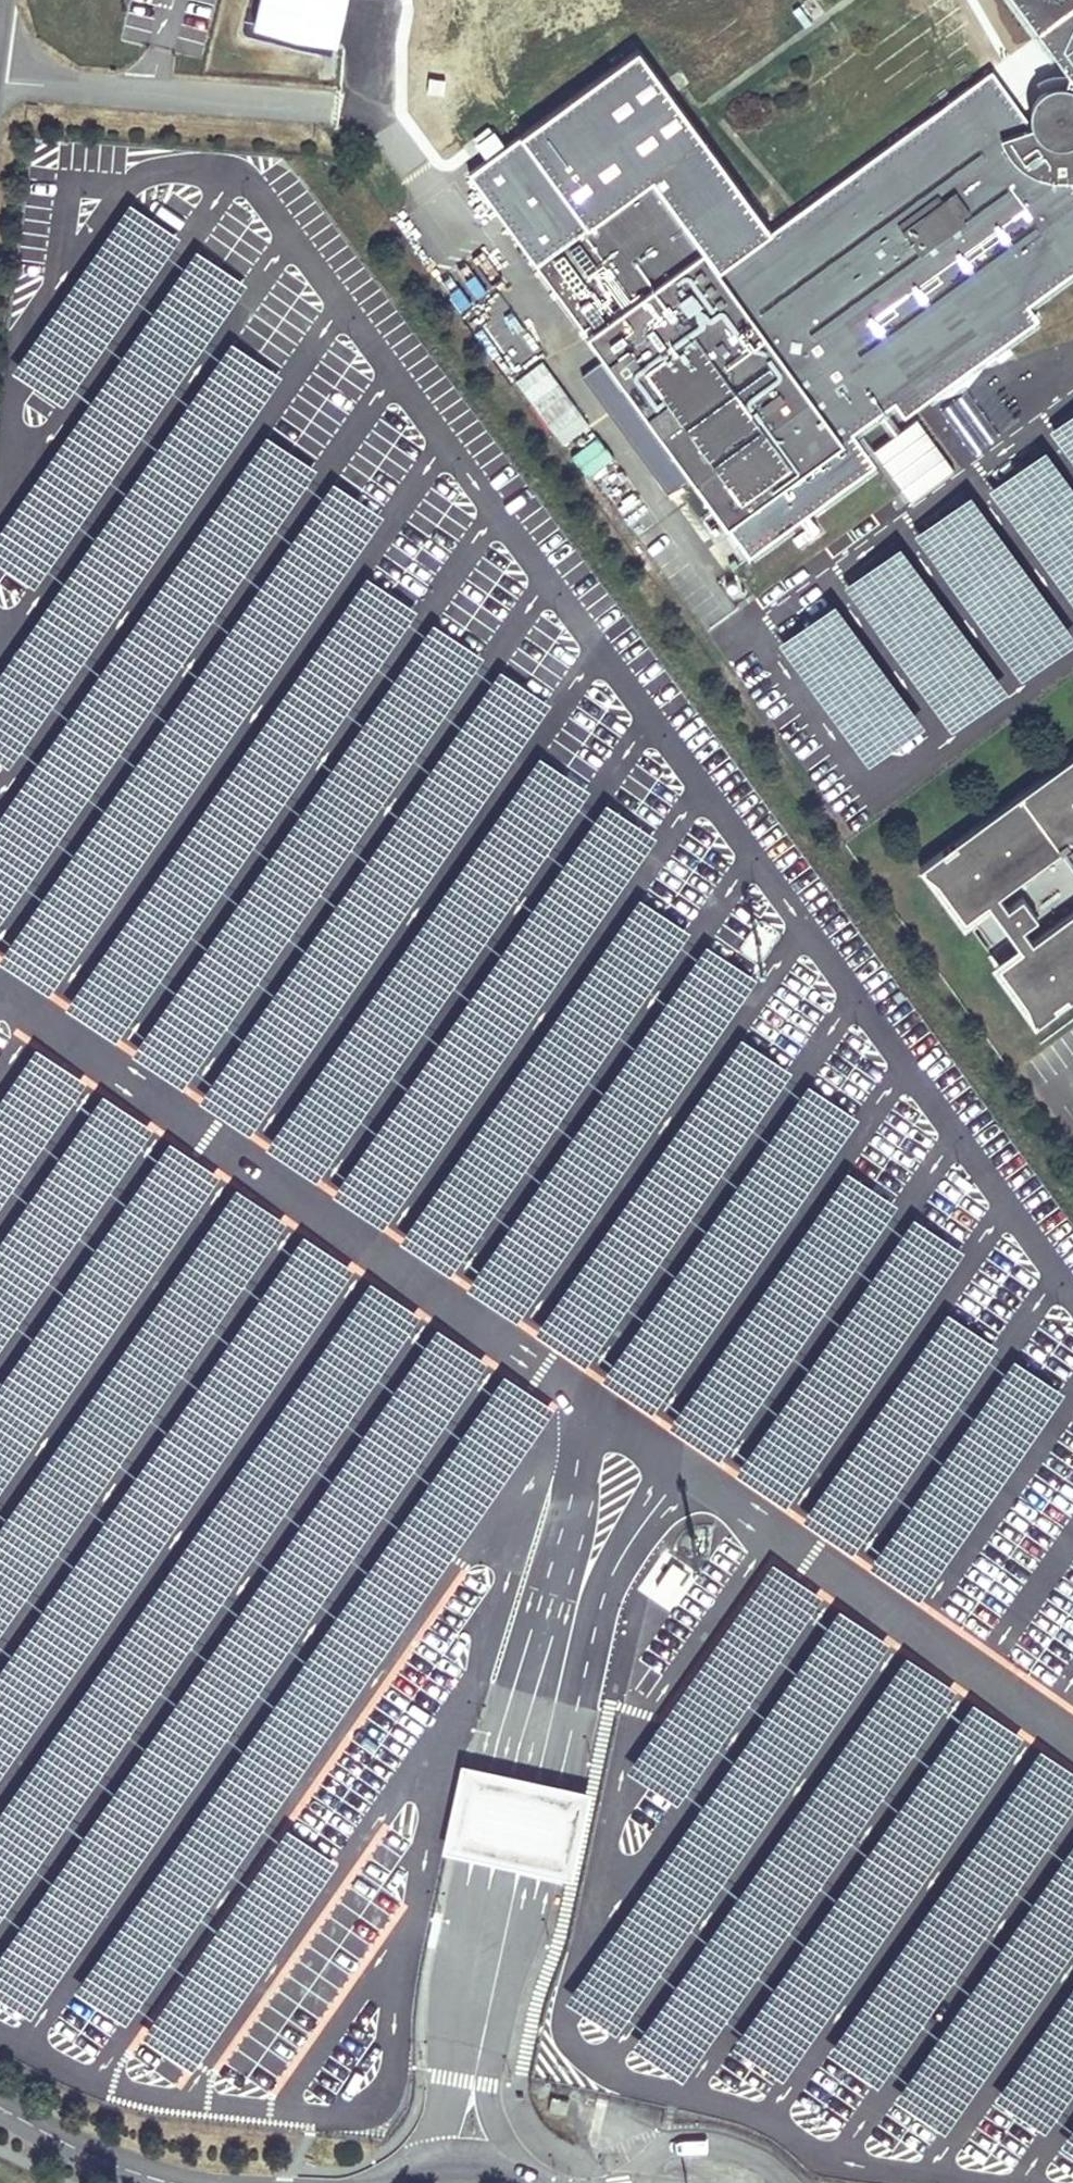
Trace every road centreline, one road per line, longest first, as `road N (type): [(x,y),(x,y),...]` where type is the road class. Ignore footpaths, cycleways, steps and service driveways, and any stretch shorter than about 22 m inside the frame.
road 1 (unclassified): [(0,2104),(134,2165),(220,2182)]
road 2 (unclassified): [(539,2180),(487,2156),(454,2153),(380,2179)]
road 3 (unclassified): [(380,2179),(239,2182)]

